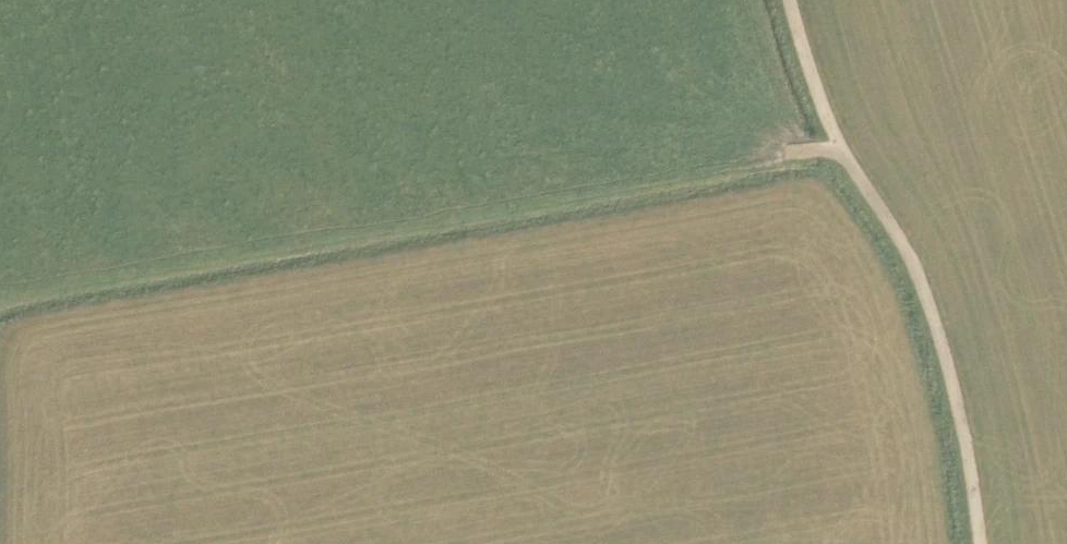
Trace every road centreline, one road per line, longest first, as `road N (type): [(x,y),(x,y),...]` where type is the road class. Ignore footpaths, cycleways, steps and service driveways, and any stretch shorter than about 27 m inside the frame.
road 1 (track): [(981,543),(940,329),(906,243),(843,152),(794,0)]

